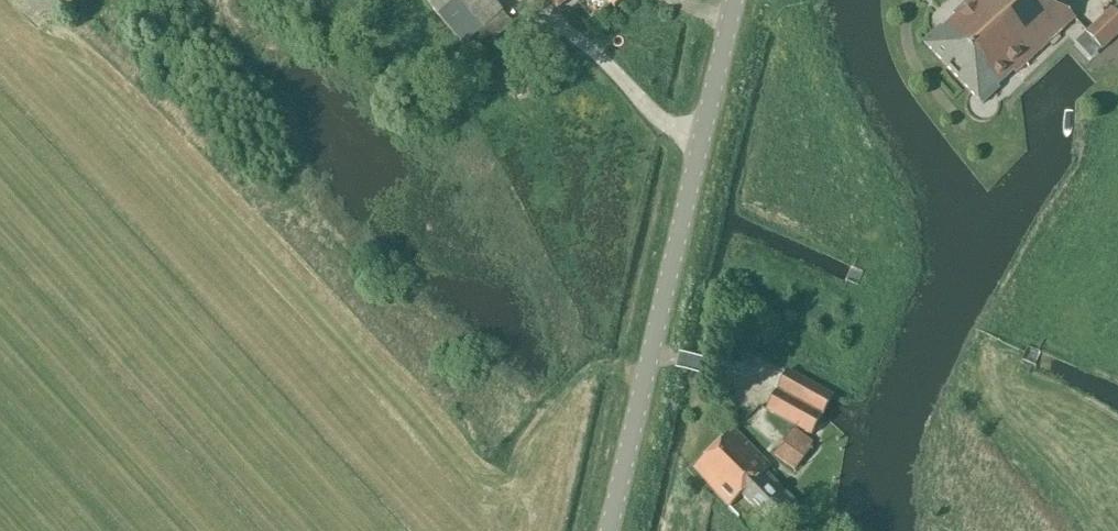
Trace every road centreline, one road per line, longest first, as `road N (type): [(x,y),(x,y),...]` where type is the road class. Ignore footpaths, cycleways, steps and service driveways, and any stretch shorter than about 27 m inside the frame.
road 1 (tertiary): [(612,530),(736,0)]

